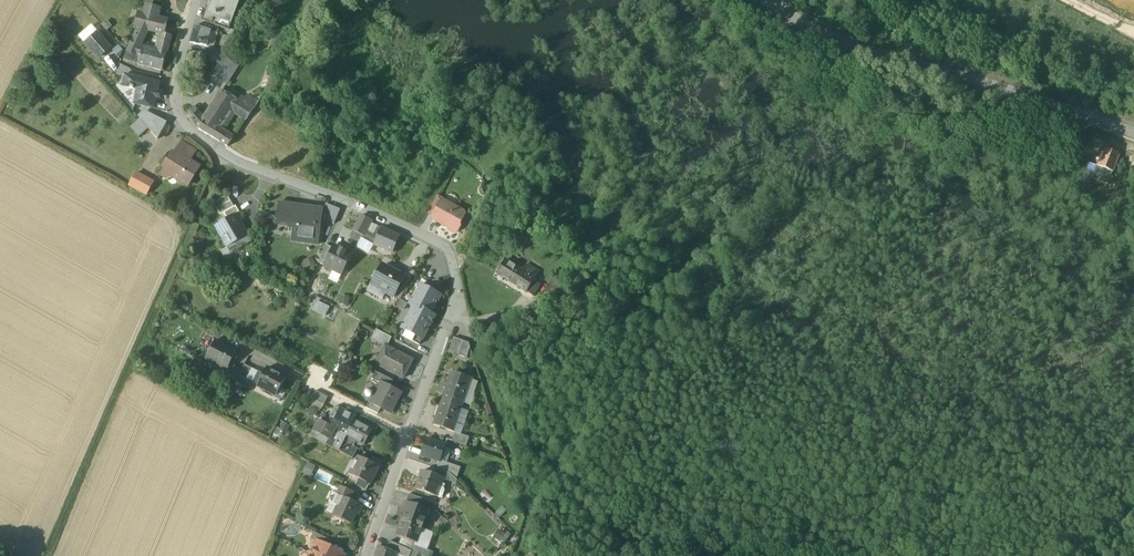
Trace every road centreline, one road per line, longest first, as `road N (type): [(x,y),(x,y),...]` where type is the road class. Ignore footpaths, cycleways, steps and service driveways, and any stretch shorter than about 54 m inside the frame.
road 1 (residential): [(407,434),(458,290),(449,251),(244,164),(184,125),(175,82),(195,0)]
road 2 (track): [(45,555),(224,154)]
road 3 (tertiary): [(1133,135),(881,59),(825,37),(766,0)]
road 4 (residential): [(407,434),(220,335)]
road 5 (residential): [(365,555),(407,434)]

